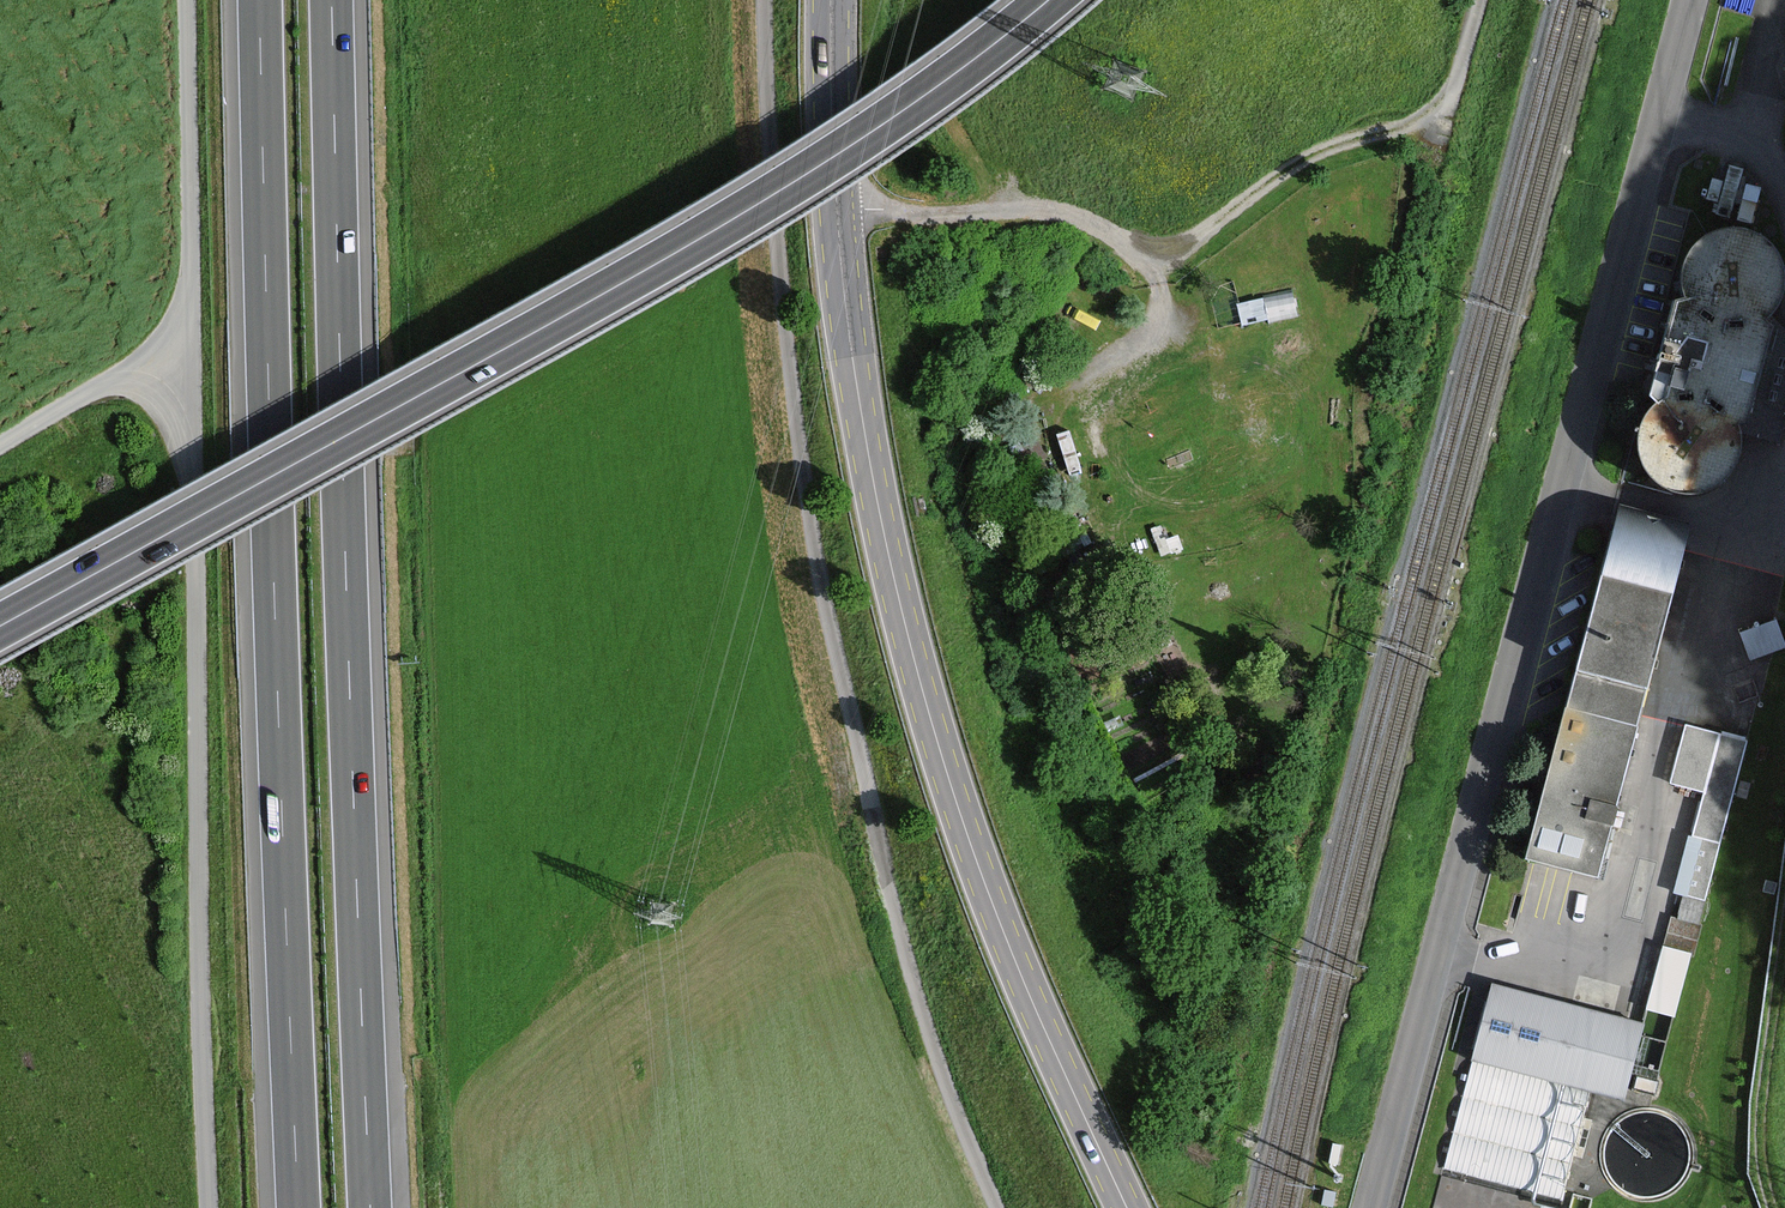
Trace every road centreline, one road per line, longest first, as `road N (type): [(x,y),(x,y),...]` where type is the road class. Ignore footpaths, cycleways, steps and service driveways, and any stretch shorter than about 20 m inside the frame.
road 1 (primary): [(831,0),(841,293),(875,513),(945,773),(1003,933),(1128,1207)]
road 2 (unclassified): [(1372,1207),(1692,0)]
road 3 (secondary): [(0,627),(745,212),(878,127),(1049,0)]
road 4 (motorway): [(259,0),(298,1207)]
road 5 (motorway): [(370,1207),(333,0)]
road 6 (unclassified): [(208,1207),(187,354),(187,0)]
road 7 (track): [(766,0),(786,311),(825,598),(869,816)]
road 8 (track): [(836,209),(936,216),(1064,211),(1096,224),(1149,264),(1165,262),(1293,164),(1429,112),(1455,81),(1478,0)]
road 9 (unclassified): [(991,1207),(954,1131),(869,816)]
road 10 (track): [(1784,927),(1761,1105),(1760,1173),(1773,1207)]
road 11 (track): [(187,354),(144,365),(0,447)]

